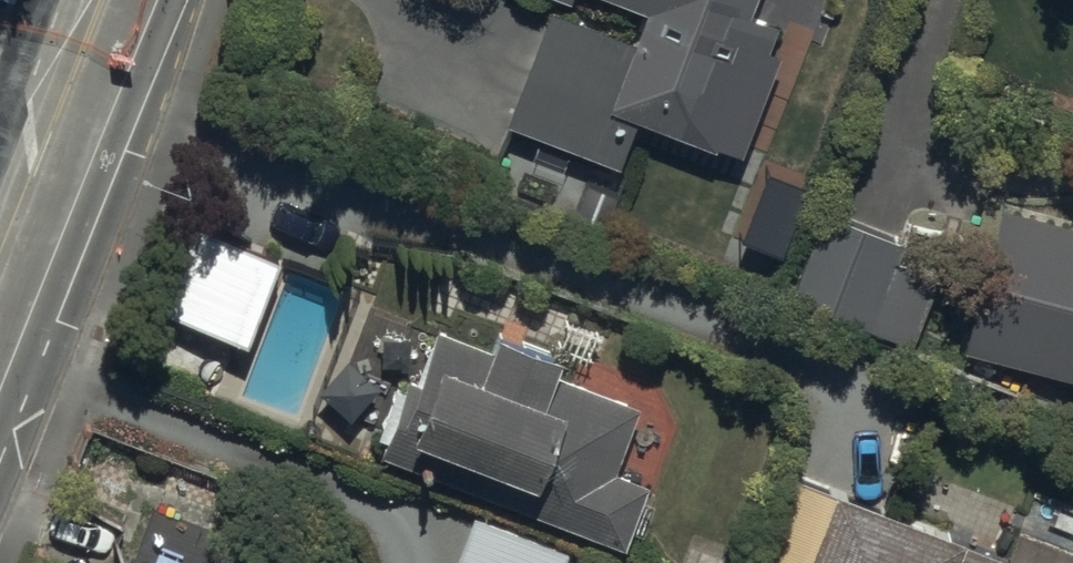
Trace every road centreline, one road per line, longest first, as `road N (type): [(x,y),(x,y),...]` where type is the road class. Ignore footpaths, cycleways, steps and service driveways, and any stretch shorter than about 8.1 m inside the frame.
road 1 (tertiary): [(0,223),(85,0)]

